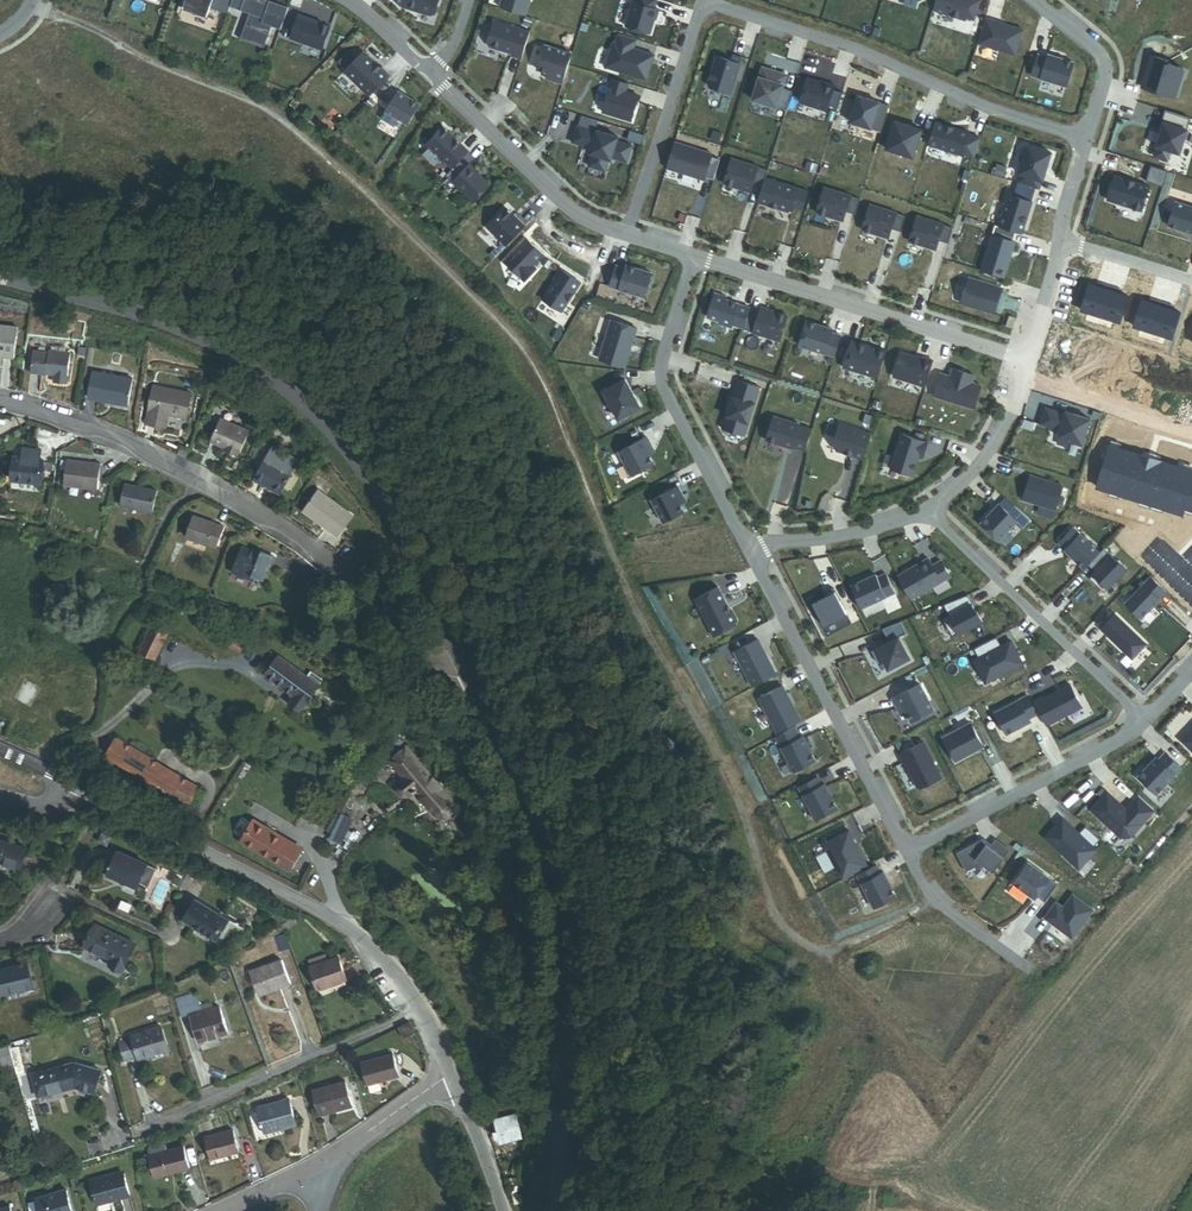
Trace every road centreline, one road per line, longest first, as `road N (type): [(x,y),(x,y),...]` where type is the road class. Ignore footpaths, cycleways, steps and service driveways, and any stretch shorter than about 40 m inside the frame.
road 1 (tertiary): [(483,699),(421,569),(347,445),(305,404),(257,366),(181,326),(0,274)]
road 2 (residential): [(630,234),(706,6),(714,4),(848,45),(991,111),(1089,137)]
road 3 (residential): [(0,404),(118,441),(281,529),(411,636),(447,681),(483,699)]
road 4 (tertiary): [(557,1210),(571,975),(568,911),(540,819),(483,699)]
road 5 (residential): [(420,1010),(370,944),(74,789)]
road 6 (residential): [(694,257),(1027,358)]
road 7 (residential): [(909,851),(750,548)]
road 8 (residential): [(750,548),(662,384),(661,356),(694,257)]
road 9 (residential): [(131,1135),(420,1010)]
road 10 (residential): [(929,513),(1144,722)]
road 11 (residential): [(1144,722),(909,851)]
road 12 (residential): [(431,73),(574,210),(630,234)]
road 13 (residential): [(929,513),(976,468),(1027,358)]
road 14 (residential): [(750,548),(929,513)]
road 15 (residential): [(1032,972),(933,897),(909,851)]
road 16 (residential): [(1089,137),(1107,72),(1099,53),(1036,0)]
road 17 (residential): [(324,1161),(454,1076)]
road 18 (residential): [(500,1210),(454,1076)]
road 19 (residential): [(1062,242),(1191,283)]
road 20 (residential): [(1027,358),(1062,242)]

